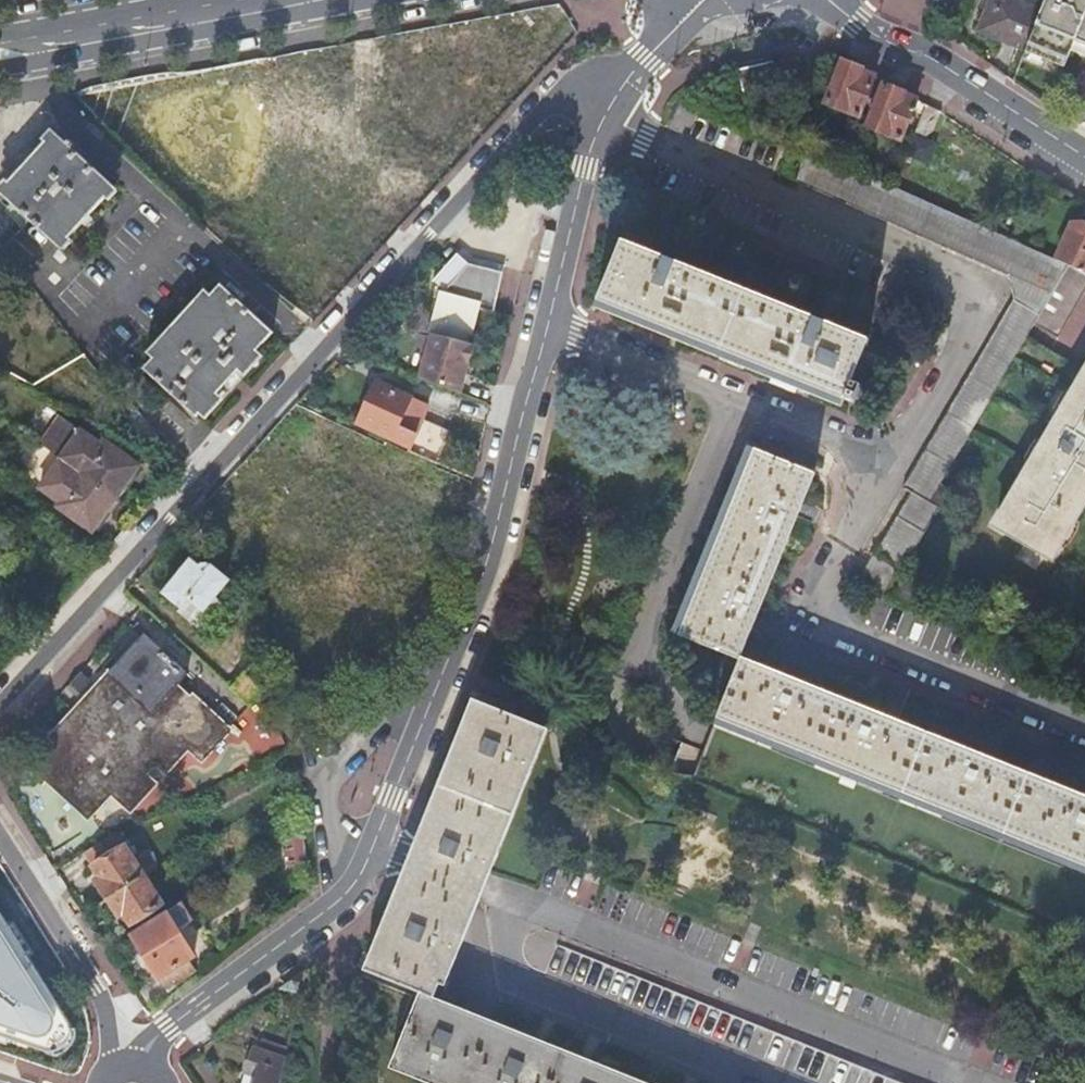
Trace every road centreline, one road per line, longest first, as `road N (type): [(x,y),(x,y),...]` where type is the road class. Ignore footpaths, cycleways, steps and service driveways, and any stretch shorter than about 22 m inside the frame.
road 1 (unclassified): [(609,109),(568,102),(532,122),(0,699)]
road 2 (residential): [(373,848),(467,598),(548,322),(584,166),(609,109)]
road 3 (residential): [(146,1067),(168,1029),(341,901),(373,848)]
road 4 (tertiary): [(1084,157),(825,0)]
road 5 (secondary): [(0,53),(290,0)]
road 6 (residential): [(0,819),(101,983),(111,1074)]
road 7 (residential): [(373,848),(516,903)]
road 8 (unclassified): [(686,0),(609,109)]

